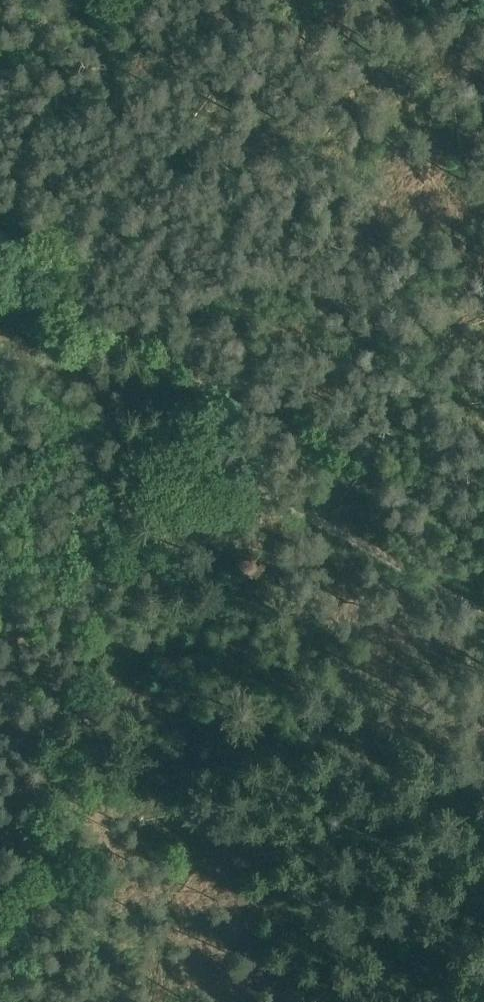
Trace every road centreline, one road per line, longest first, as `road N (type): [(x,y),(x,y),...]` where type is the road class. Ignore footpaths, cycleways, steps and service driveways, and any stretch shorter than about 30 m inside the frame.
road 1 (track): [(0,243),(88,296),(193,389),(251,494),(290,525),(483,621)]

